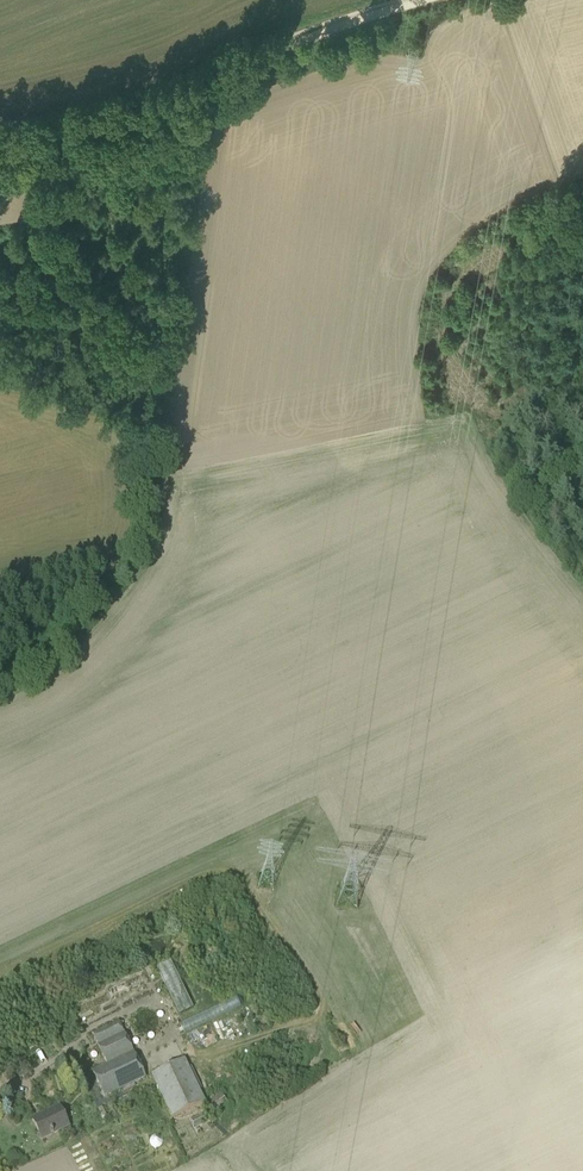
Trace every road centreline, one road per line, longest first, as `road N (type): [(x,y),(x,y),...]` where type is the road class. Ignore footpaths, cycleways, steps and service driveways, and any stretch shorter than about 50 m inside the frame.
road 1 (track): [(438,0),(315,40),(98,130),(0,153)]

